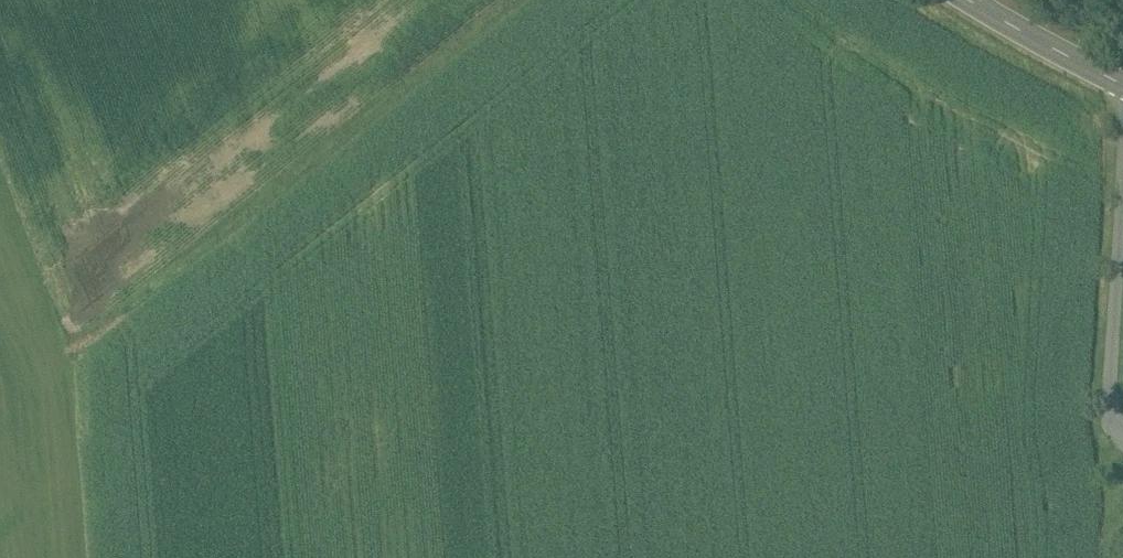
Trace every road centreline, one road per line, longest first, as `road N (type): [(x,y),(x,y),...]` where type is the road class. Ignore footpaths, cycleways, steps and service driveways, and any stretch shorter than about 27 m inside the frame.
road 1 (track): [(514,0),(68,354)]
road 2 (unclassified): [(1122,180),(1111,397),(1122,422)]
road 3 (tertiary): [(969,0),(1122,85)]

